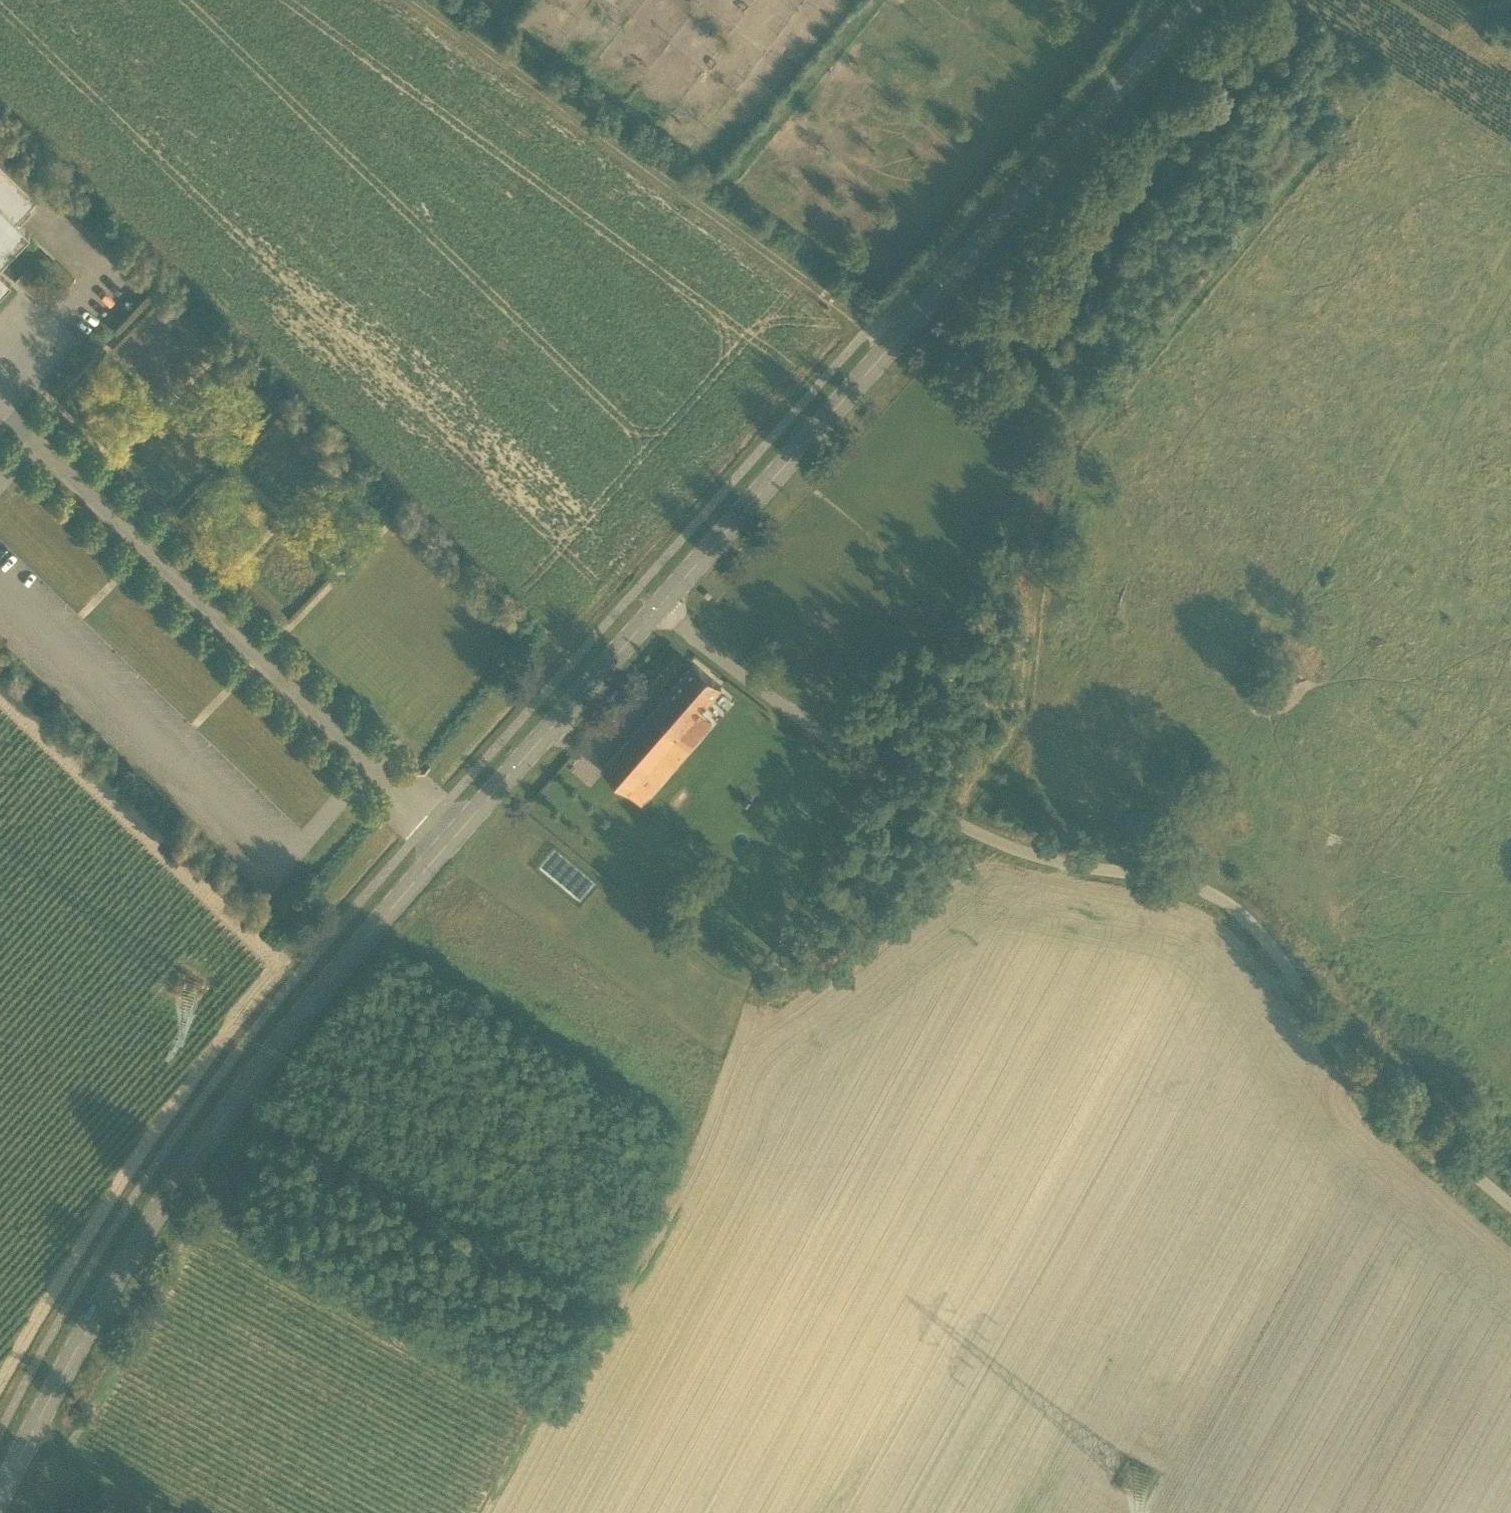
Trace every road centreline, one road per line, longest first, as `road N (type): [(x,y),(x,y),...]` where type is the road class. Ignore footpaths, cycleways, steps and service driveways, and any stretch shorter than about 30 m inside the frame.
road 1 (tertiary): [(2,1512),(110,1297),(252,1085),(665,611)]
road 2 (unclassified): [(1510,1202),(1382,1090),(1235,907),(1196,886),(1009,849),(711,652),(665,611)]
road 3 (tertiary): [(665,611),(1202,0)]
road 4 (track): [(873,332),(418,0)]

